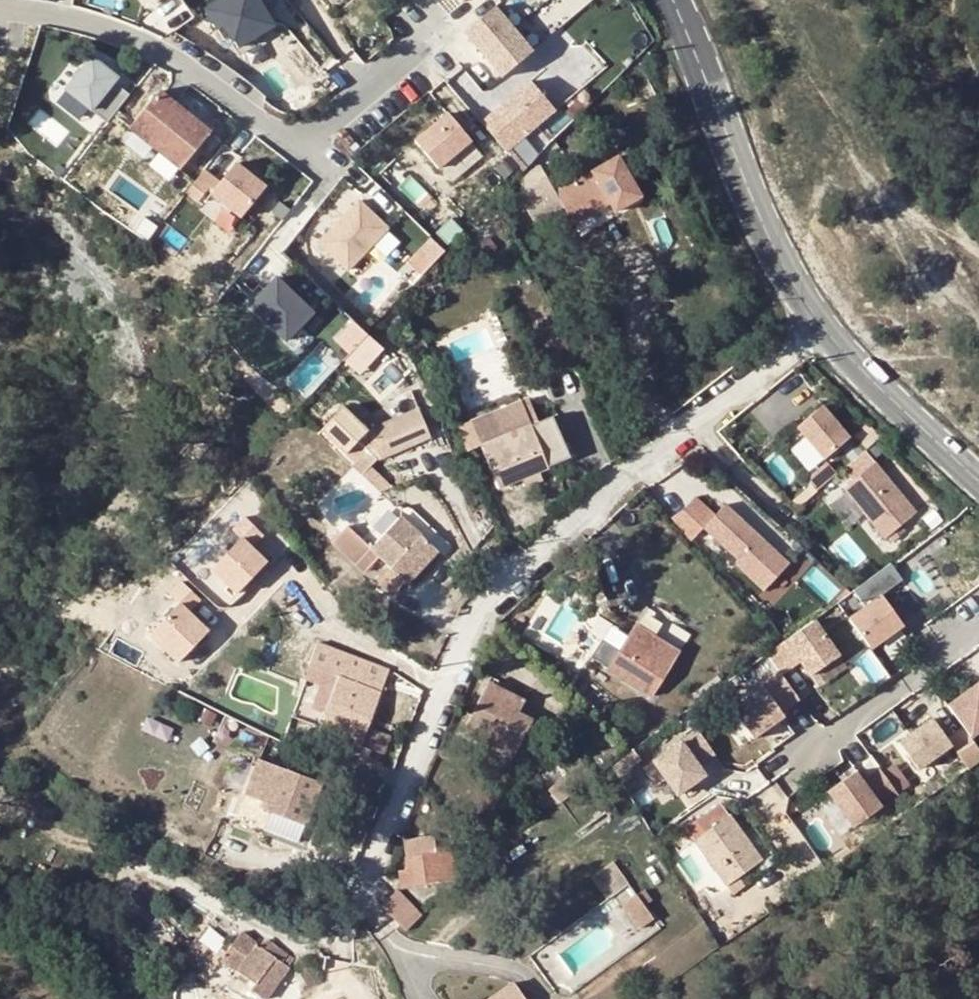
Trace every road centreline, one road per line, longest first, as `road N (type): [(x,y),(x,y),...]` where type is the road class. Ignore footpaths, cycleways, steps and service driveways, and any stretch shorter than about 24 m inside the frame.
road 1 (residential): [(341,959),(346,922),(475,606),(820,320)]
road 2 (residential): [(429,46),(343,124),(307,136),(275,133),(187,68),(111,30),(0,9)]
road 3 (primary): [(674,0),(767,230),(820,320)]
road 4 (residential): [(771,768),(978,629)]
road 5 (primary): [(820,320),(978,476)]

